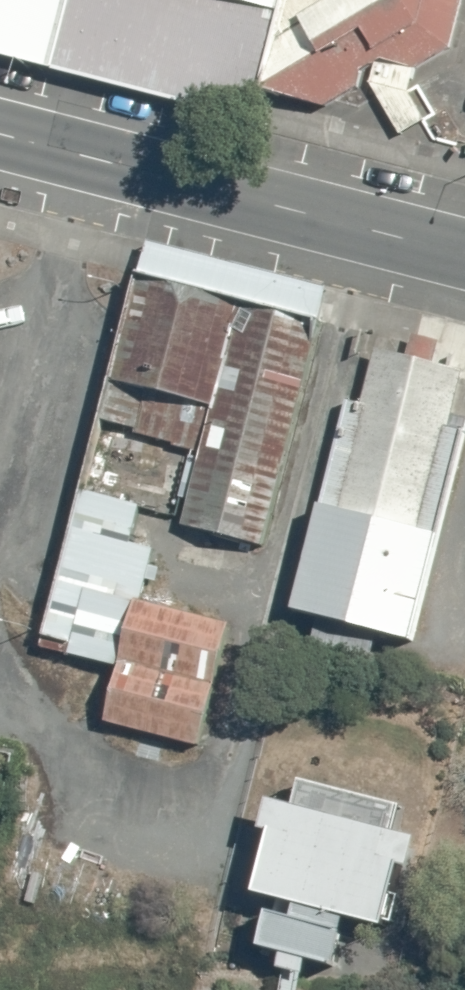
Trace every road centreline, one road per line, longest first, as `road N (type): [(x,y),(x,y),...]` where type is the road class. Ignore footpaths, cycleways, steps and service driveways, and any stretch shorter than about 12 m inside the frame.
road 1 (tertiary): [(0,134),(464,254)]

